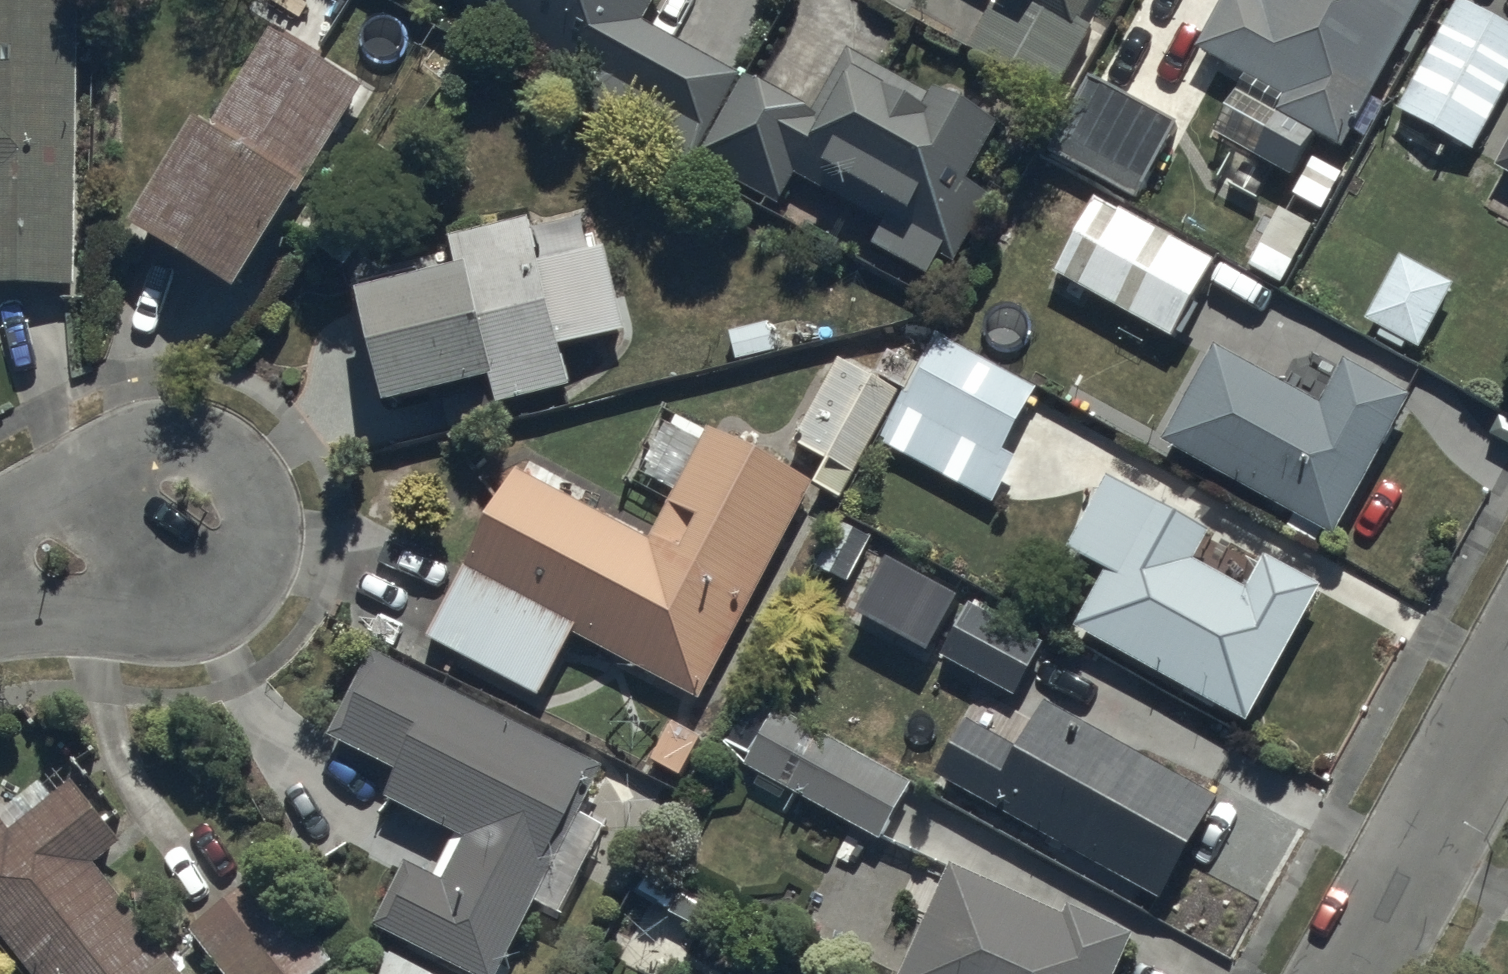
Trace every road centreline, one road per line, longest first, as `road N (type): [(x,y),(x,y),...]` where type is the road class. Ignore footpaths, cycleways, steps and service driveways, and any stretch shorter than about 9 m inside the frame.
road 1 (residential): [(9,580),(14,540),(41,495),(79,465),(134,440),(188,437),(231,456),(260,488),(263,537),(241,579),(192,613),(141,624),(82,619),(36,601)]
road 2 (residential): [(1507,695),(1357,973)]

